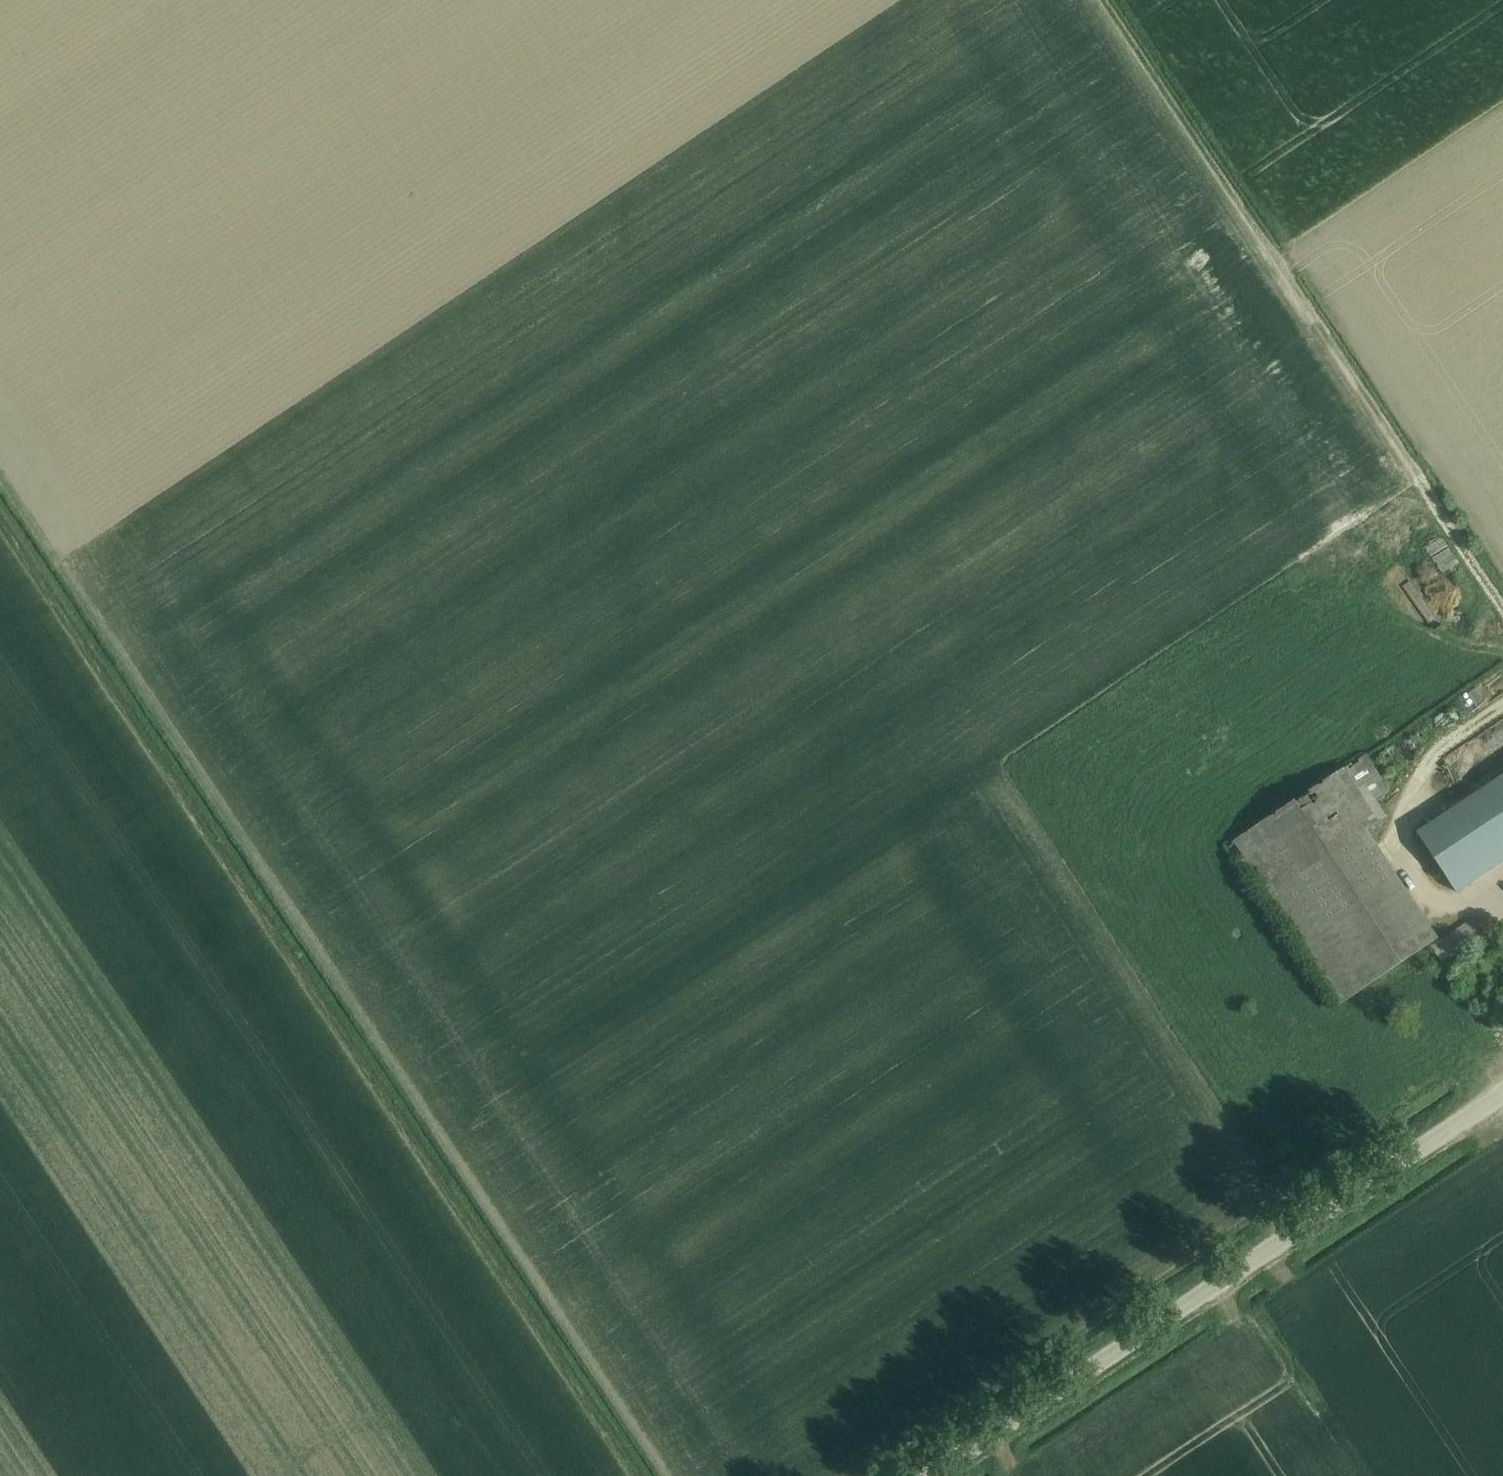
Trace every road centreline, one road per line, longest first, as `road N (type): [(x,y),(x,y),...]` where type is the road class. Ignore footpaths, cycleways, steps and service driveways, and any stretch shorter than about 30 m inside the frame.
road 1 (unclassified): [(929,1475),(1502,1093)]

